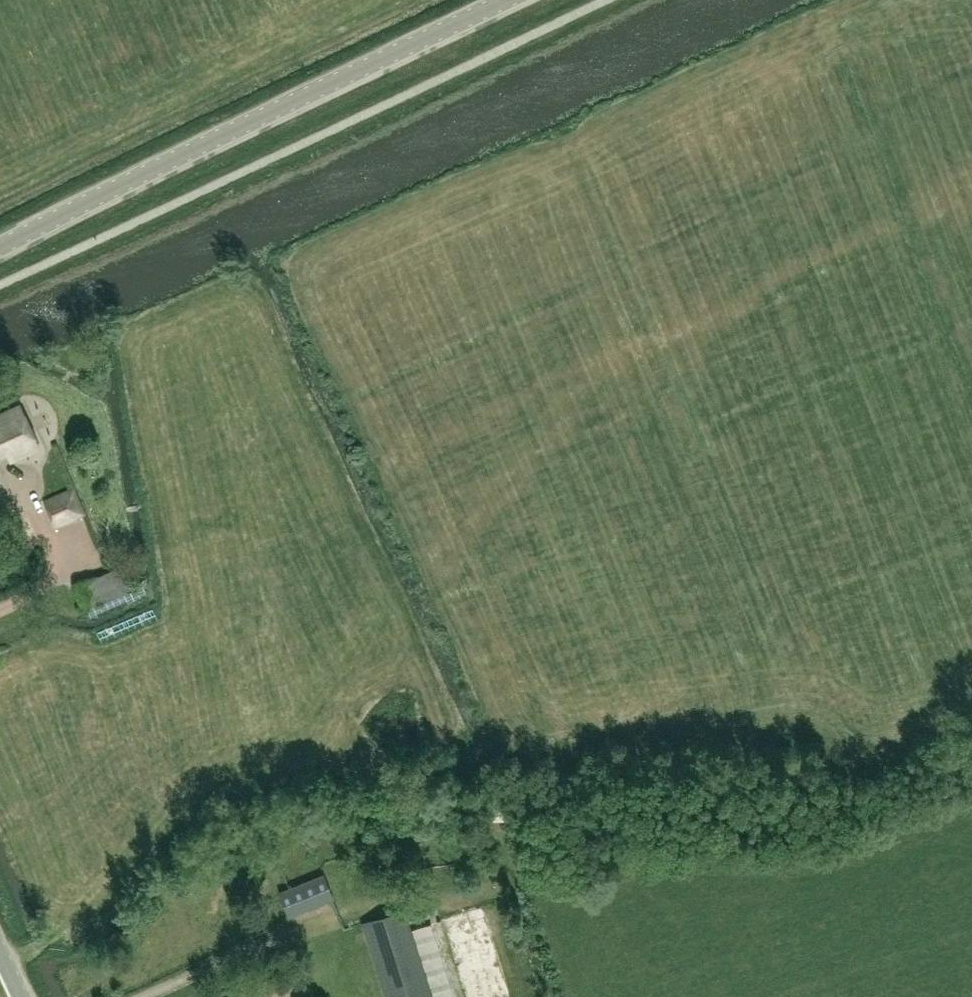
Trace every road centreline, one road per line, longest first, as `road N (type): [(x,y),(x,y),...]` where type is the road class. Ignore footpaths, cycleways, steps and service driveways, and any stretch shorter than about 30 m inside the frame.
road 1 (tertiary): [(0,250),(511,0)]

